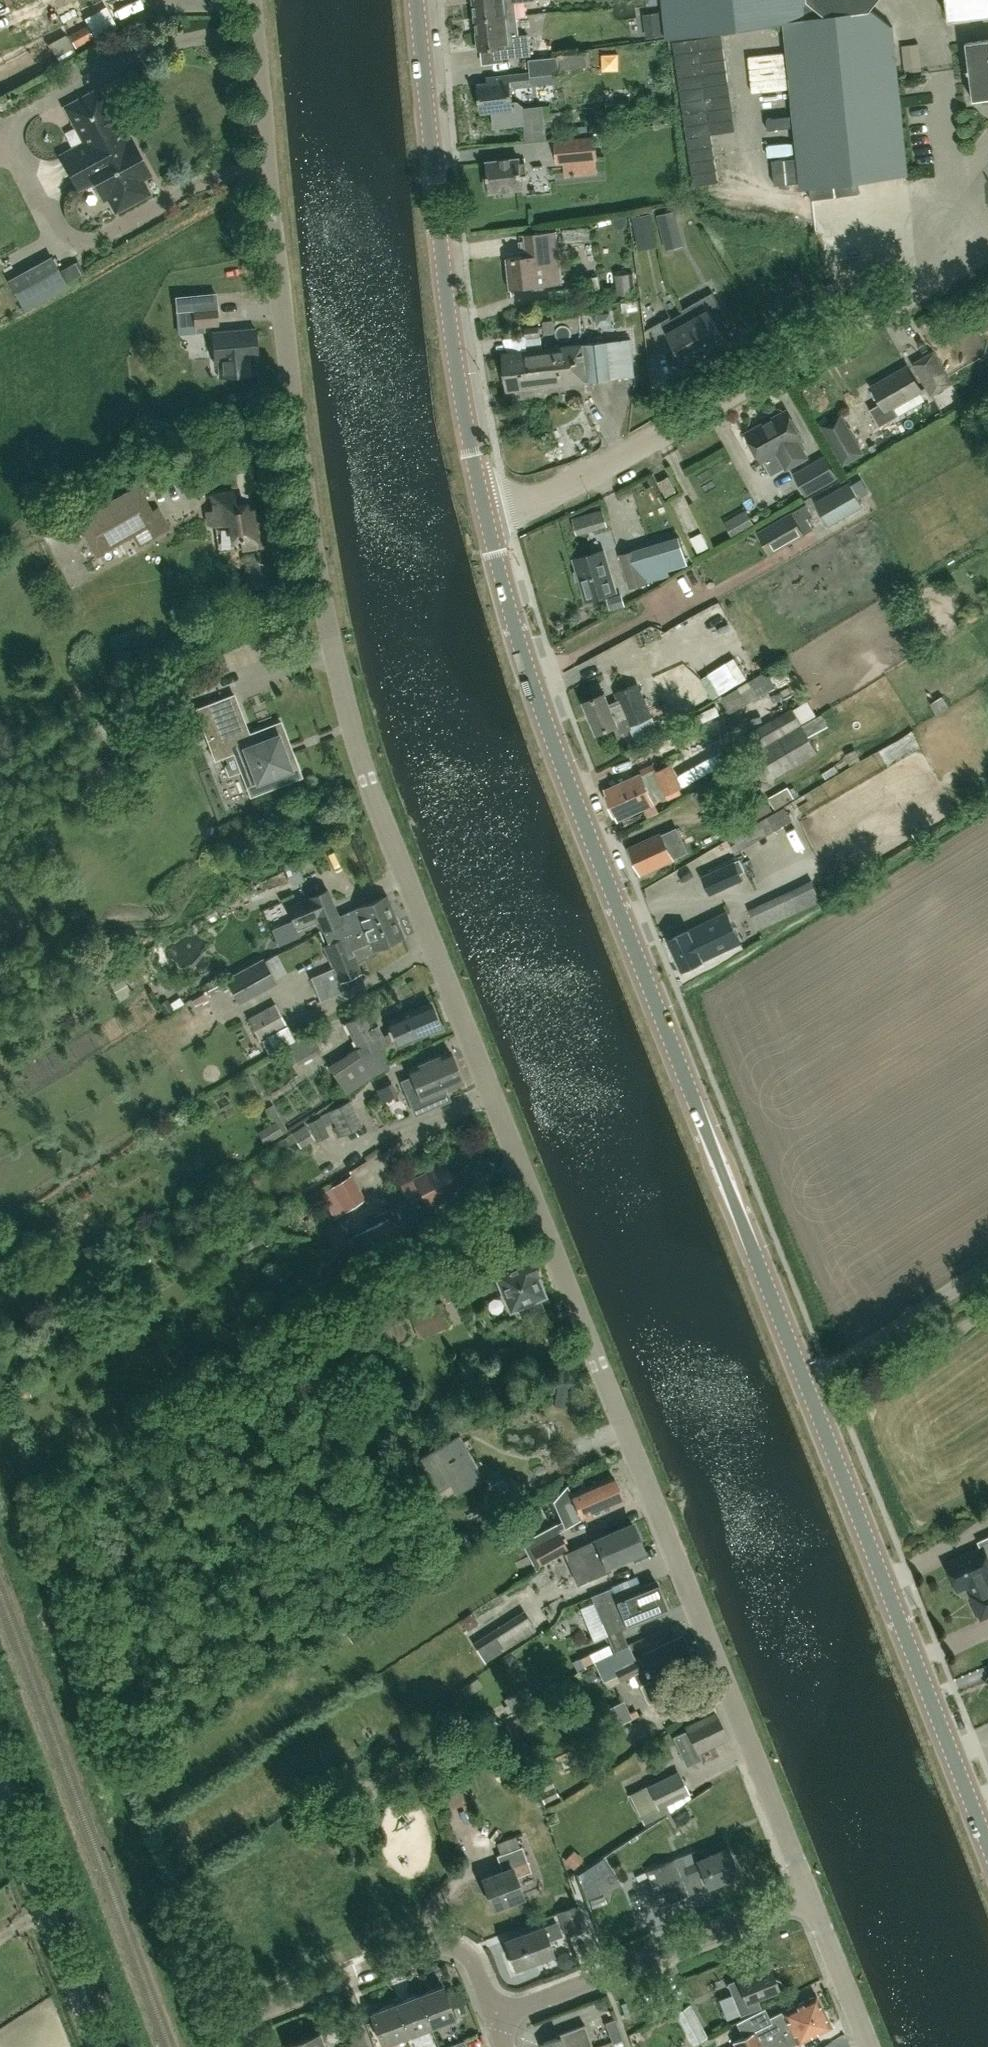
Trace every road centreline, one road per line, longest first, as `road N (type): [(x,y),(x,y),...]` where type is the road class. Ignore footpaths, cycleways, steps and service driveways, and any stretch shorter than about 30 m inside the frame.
road 1 (residential): [(808,1894),(365,768),(313,530),(250,0)]
road 2 (secondary): [(987,1843),(563,770),(485,510)]
road 3 (unclassified): [(485,510),(603,472),(987,250)]
road 4 (secondary): [(485,510),(448,303),(417,0)]
road 5 (residential): [(494,2019),(808,1894)]
road 6 (residential): [(235,2046),(243,2022),(257,2012),(438,1944),(472,1959),(494,2019)]
road 7 (unclassified): [(96,2046),(0,1788)]
road 8 (residential): [(870,2046),(808,1894)]

